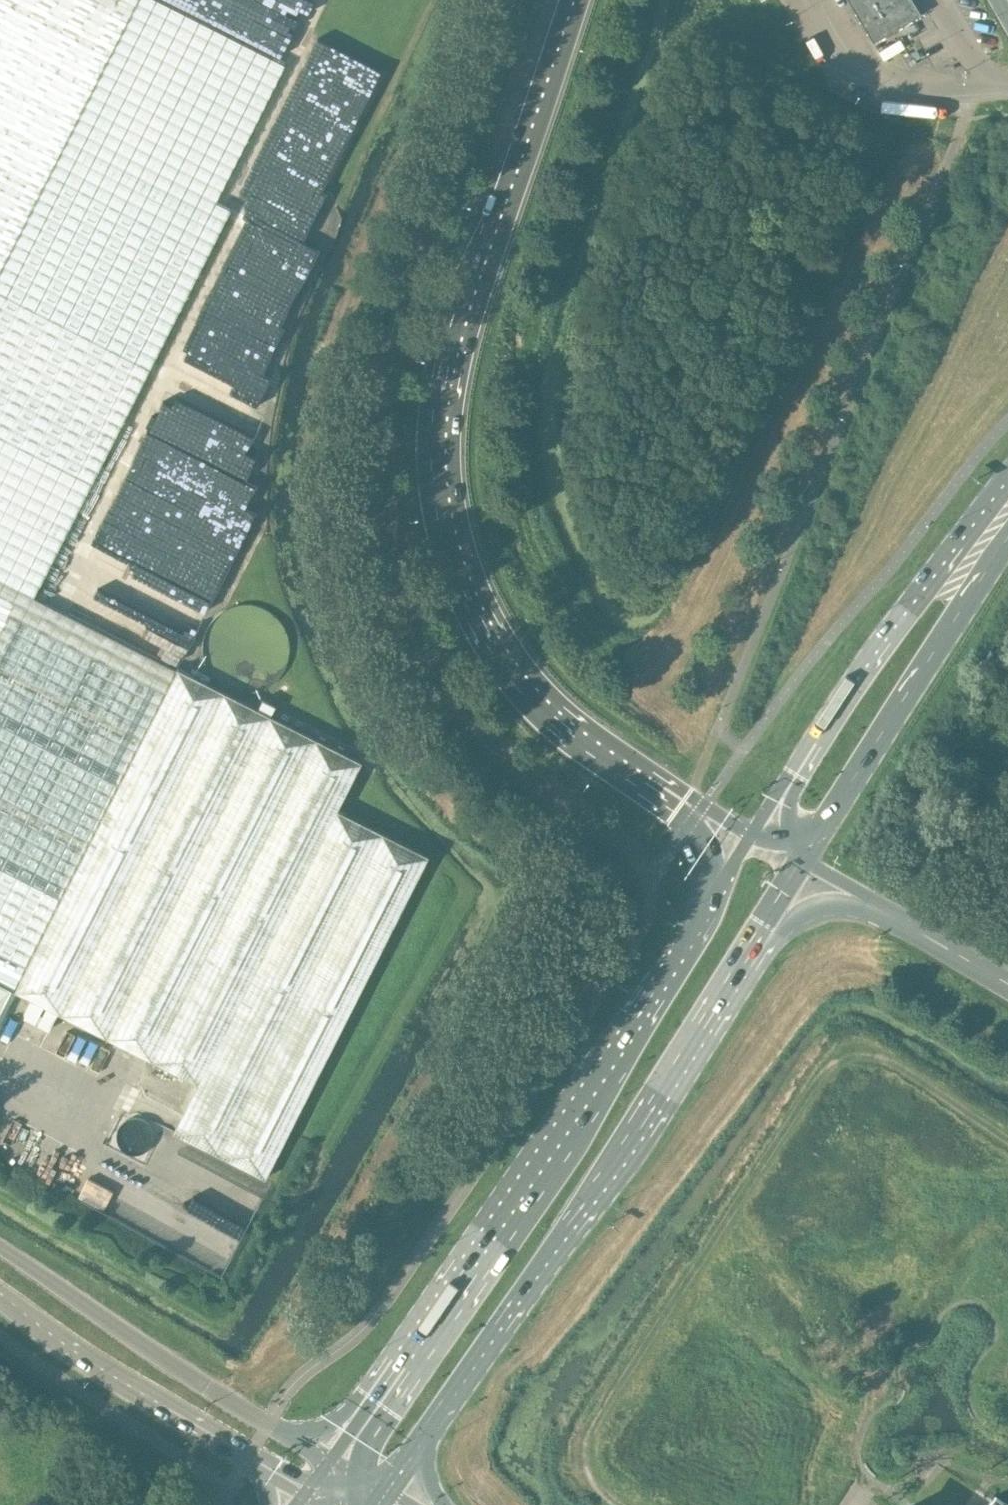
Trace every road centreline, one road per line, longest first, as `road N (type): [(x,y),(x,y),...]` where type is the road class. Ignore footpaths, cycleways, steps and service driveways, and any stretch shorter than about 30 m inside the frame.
road 1 (motorway): [(581,0),(462,367),(458,506),(484,593),(537,677),(572,713),(703,804)]
road 2 (secondary): [(705,908),(328,1464)]
road 3 (secondary): [(383,1491),(574,1228),(747,961)]
road 4 (secondary): [(1007,468),(842,688),(750,836)]
road 5 (secondary): [(328,1464),(0,1245)]
road 6 (secondary): [(808,862),(1007,550)]
road 7 (secondary): [(0,1293),(88,1358),(307,1490)]
road 8 (motorway): [(747,961),(818,905),(892,909)]
road 9 (motorway): [(892,909),(1007,975)]

